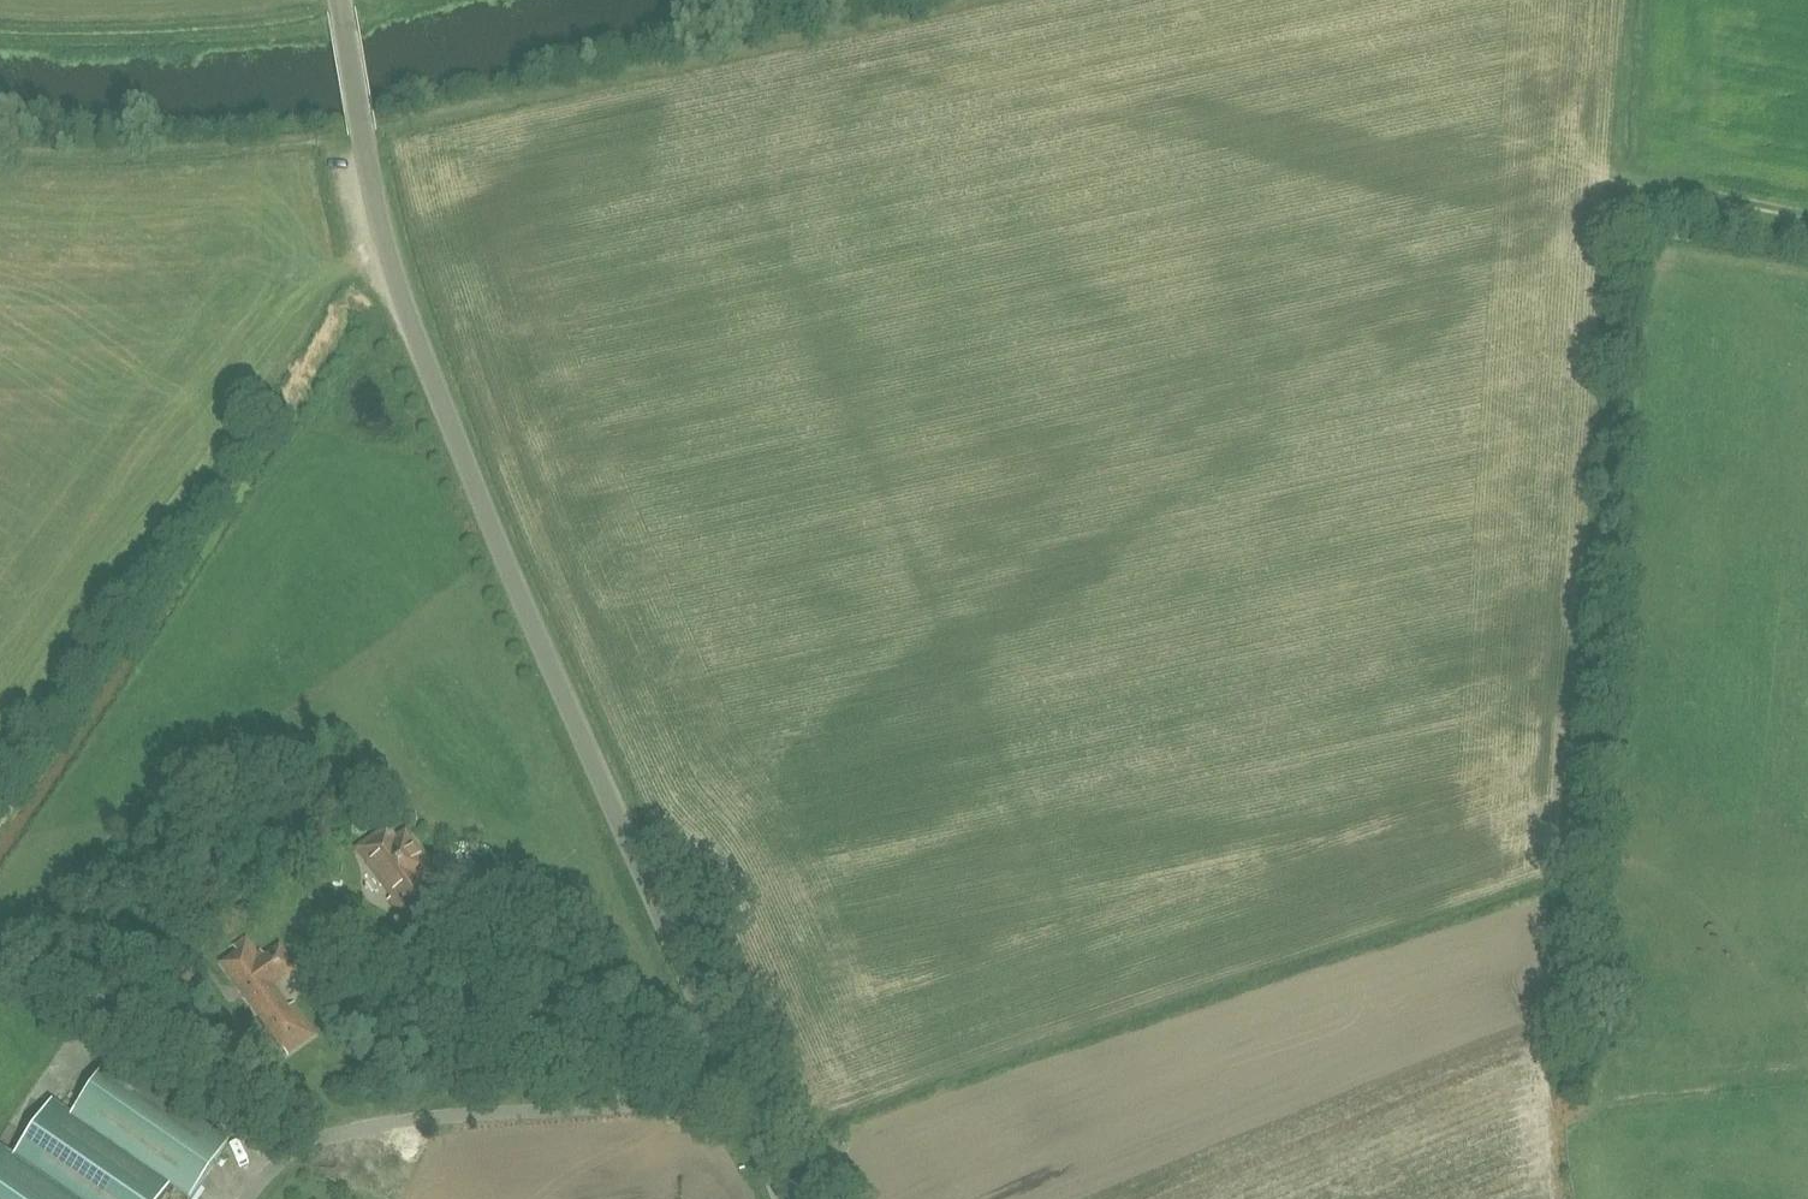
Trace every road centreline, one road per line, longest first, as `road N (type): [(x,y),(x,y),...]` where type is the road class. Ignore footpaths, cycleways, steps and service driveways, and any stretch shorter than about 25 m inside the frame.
road 1 (unclassified): [(784,1198),(413,329),(377,220),(341,0)]

